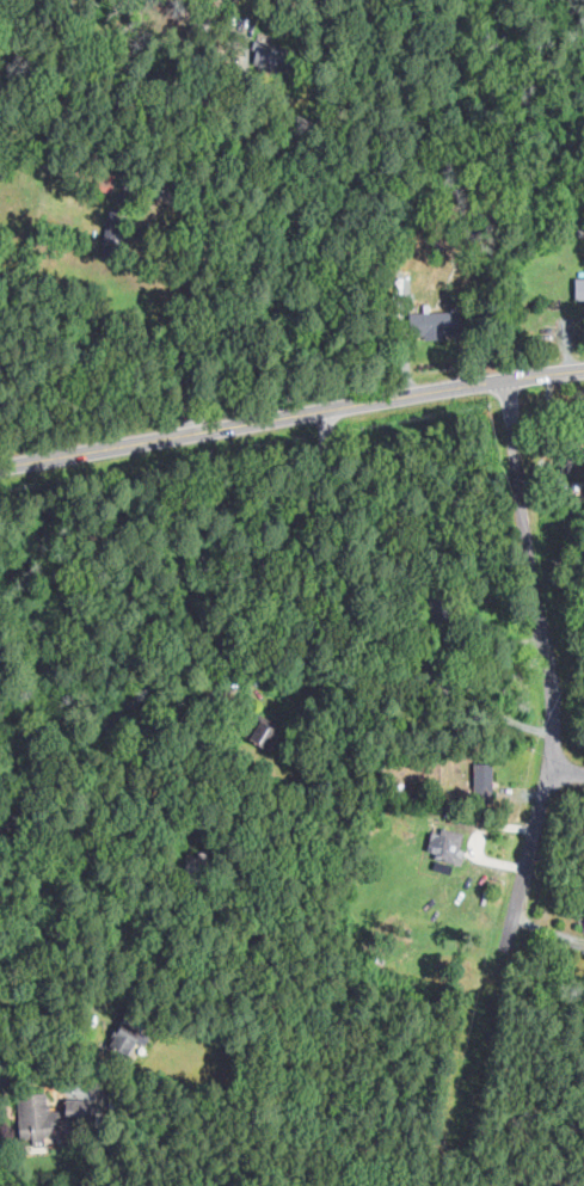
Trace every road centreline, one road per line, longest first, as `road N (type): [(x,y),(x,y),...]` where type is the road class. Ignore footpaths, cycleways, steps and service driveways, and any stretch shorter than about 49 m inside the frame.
road 1 (residential): [(497,379),(547,668),(545,763),(450,1138)]
road 2 (tertiary): [(0,475),(220,434),(337,400),(394,399),(583,368)]
road 3 (residential): [(337,400),(309,492),(186,674),(90,735),(0,827)]

